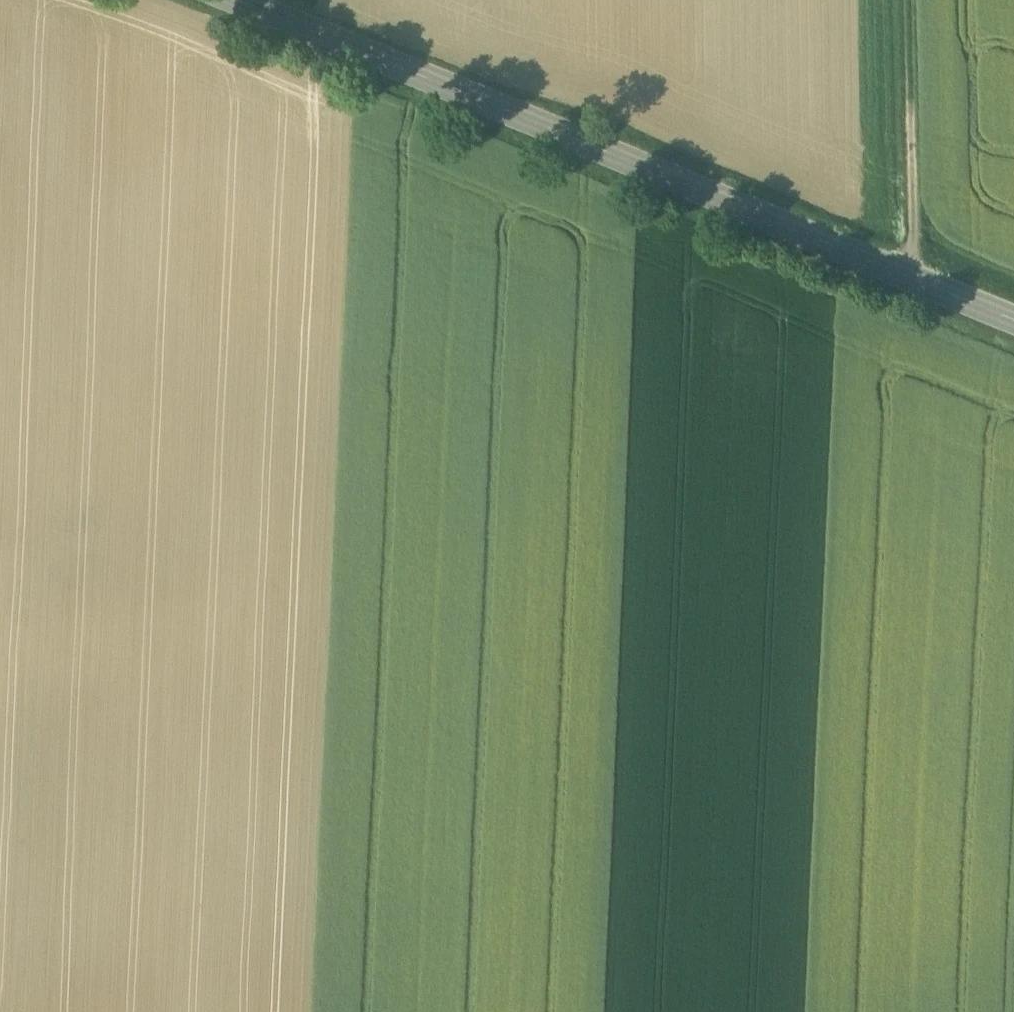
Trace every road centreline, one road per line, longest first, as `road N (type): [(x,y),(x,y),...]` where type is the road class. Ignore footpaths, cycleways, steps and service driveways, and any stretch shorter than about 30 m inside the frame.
road 1 (tertiary): [(218,0),(1013,325)]
road 2 (track): [(918,286),(928,253),(918,0)]

